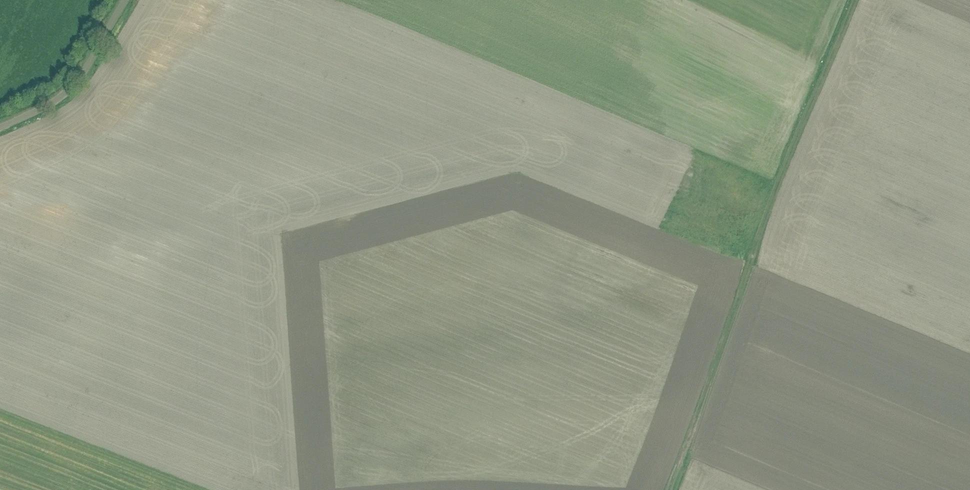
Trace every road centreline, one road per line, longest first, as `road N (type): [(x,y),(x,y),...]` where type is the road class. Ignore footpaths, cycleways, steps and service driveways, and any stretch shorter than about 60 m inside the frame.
road 1 (track): [(674,489),(759,234),(854,0)]
road 2 (unclassified): [(0,131),(61,101),(123,0)]

